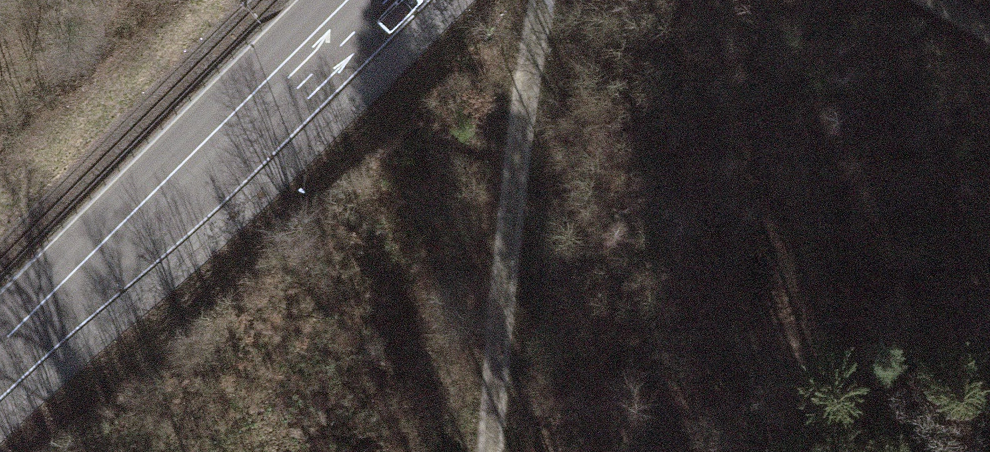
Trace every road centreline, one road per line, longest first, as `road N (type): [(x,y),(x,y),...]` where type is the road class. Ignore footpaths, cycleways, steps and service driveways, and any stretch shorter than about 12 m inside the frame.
road 1 (primary): [(364,0),(0,346)]
road 2 (track): [(492,451),(502,281),(538,0)]

